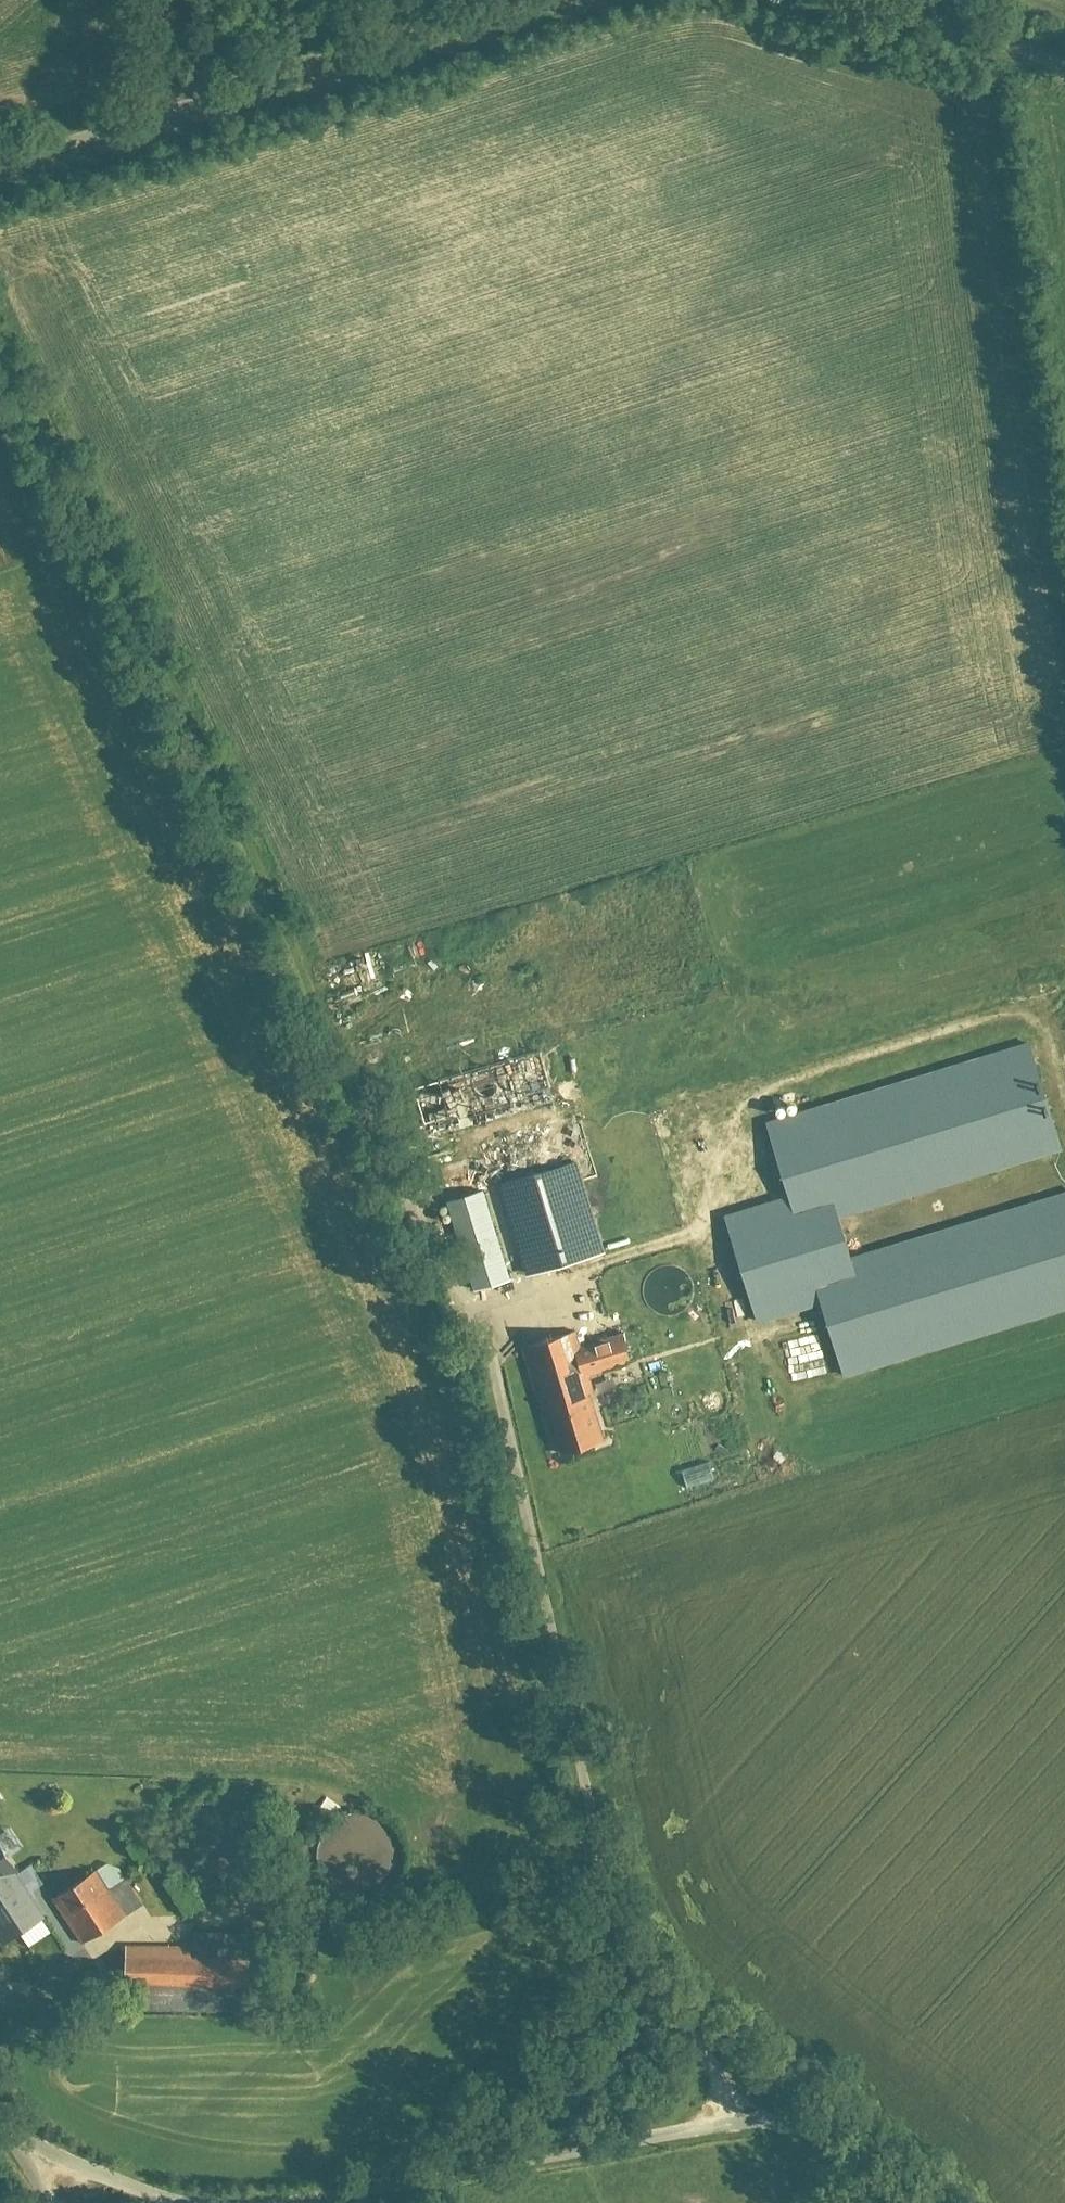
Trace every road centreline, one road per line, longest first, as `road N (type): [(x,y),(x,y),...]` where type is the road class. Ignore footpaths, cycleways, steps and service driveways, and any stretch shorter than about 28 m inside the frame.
road 1 (track): [(499,1330),(461,1293),(369,1115),(0,335)]
road 2 (track): [(619,1953),(575,1721),(509,1446),(499,1330),(578,1306)]
road 3 (unclassified): [(329,2202),(736,2131),(807,2136),(913,2202)]
road 4 (unclassified): [(0,164),(541,0)]
road 5 (track): [(619,1953),(548,1935),(439,1929),(331,1952),(287,1935),(229,1932)]
road 6 (unclassified): [(836,0),(1064,73)]
road 7 (track): [(736,2131),(719,2084),(619,1953)]
road 8 (unclassified): [(0,2121),(54,2161),(169,2202)]
road 9 (track): [(153,0),(142,121)]

